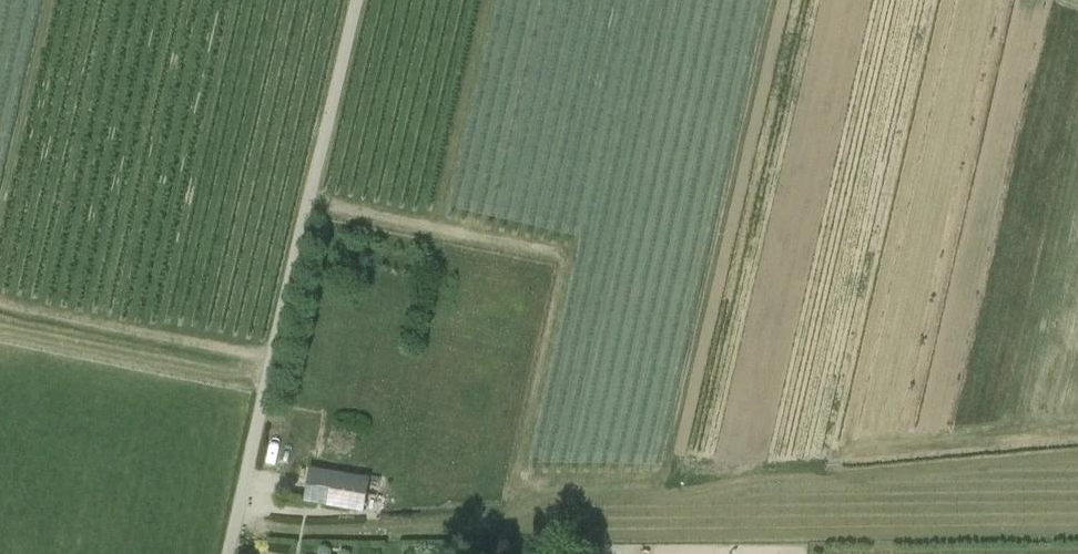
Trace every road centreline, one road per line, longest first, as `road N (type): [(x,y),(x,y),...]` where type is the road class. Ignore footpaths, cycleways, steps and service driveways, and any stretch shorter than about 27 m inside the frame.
road 1 (unclassified): [(218,553),(352,0)]

